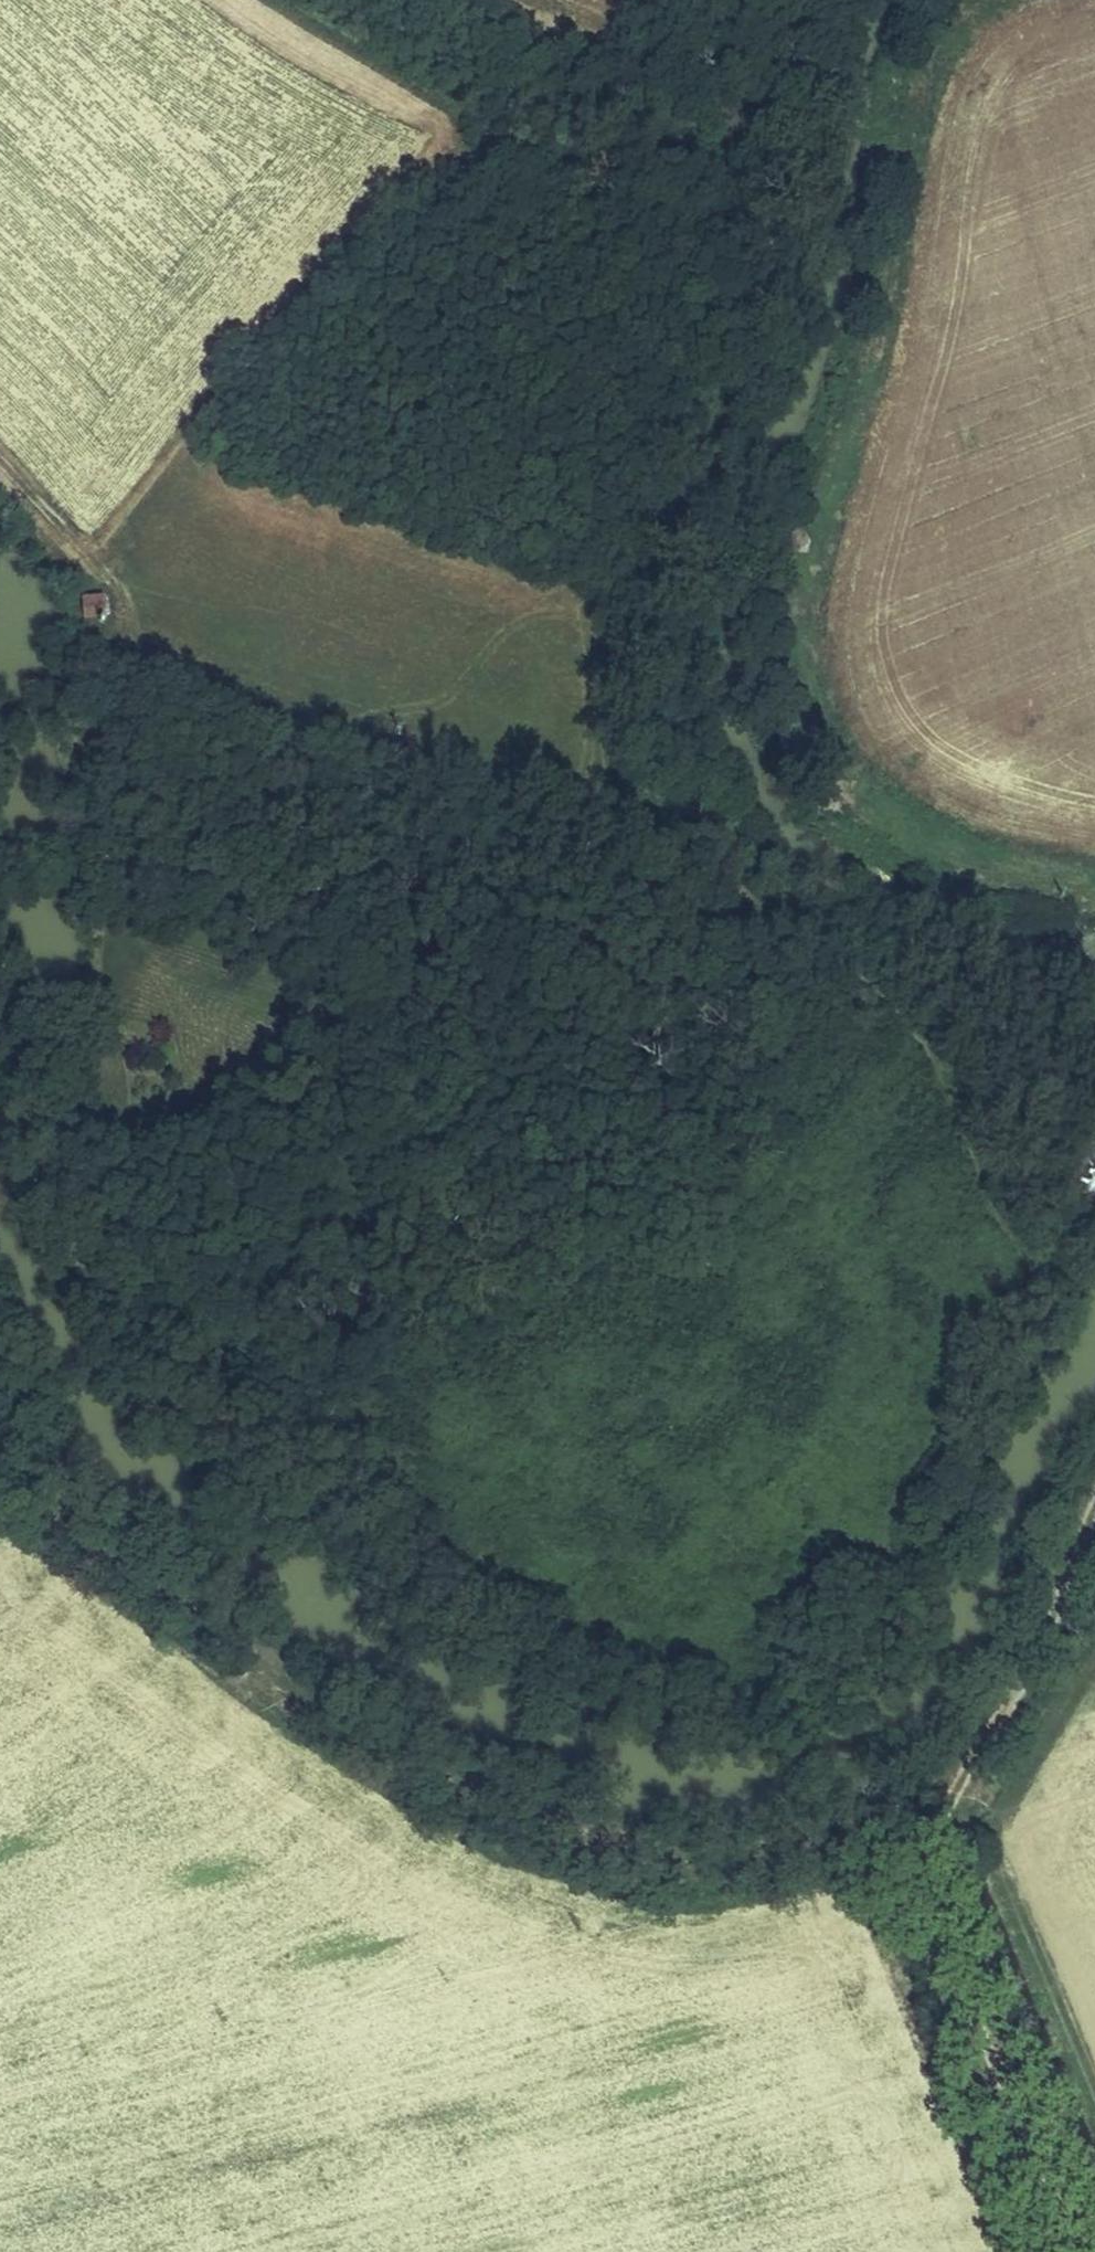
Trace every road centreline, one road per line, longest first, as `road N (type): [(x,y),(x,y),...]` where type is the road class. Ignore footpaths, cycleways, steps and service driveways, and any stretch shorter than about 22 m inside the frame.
road 1 (track): [(1080,2251),(908,1813)]
road 2 (track): [(127,605),(0,464)]

